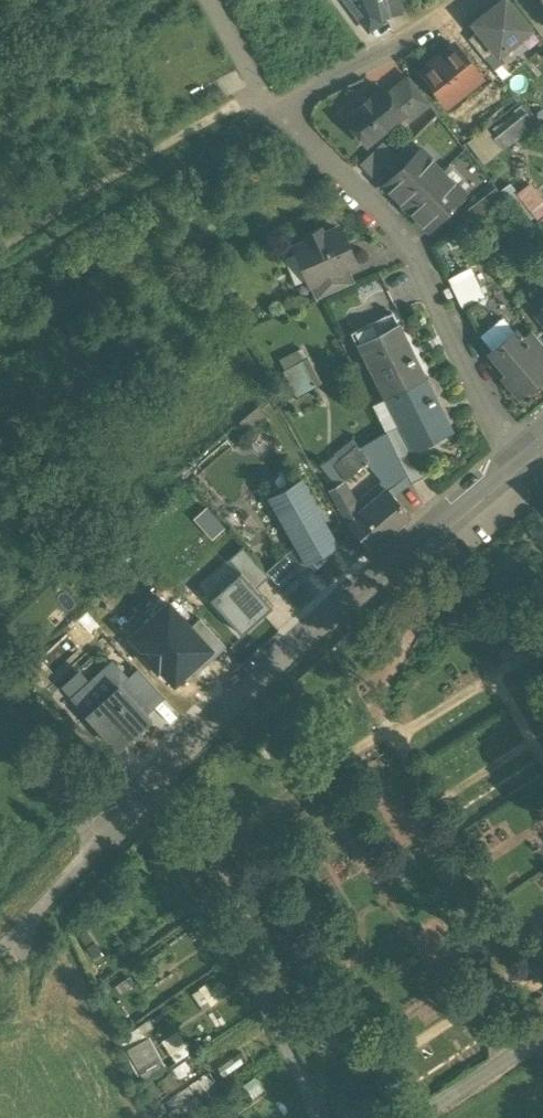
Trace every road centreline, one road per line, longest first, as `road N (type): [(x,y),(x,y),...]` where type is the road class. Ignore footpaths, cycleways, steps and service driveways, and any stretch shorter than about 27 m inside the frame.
road 1 (residential): [(515,464),(196,731),(106,829)]
road 2 (residential): [(275,105),(425,268),(515,464)]
road 3 (track): [(152,783),(314,1117)]
road 4 (residential): [(468,0),(275,105)]
road 5 (track): [(106,829),(0,945)]
road 6 (residential): [(213,0),(275,105)]

